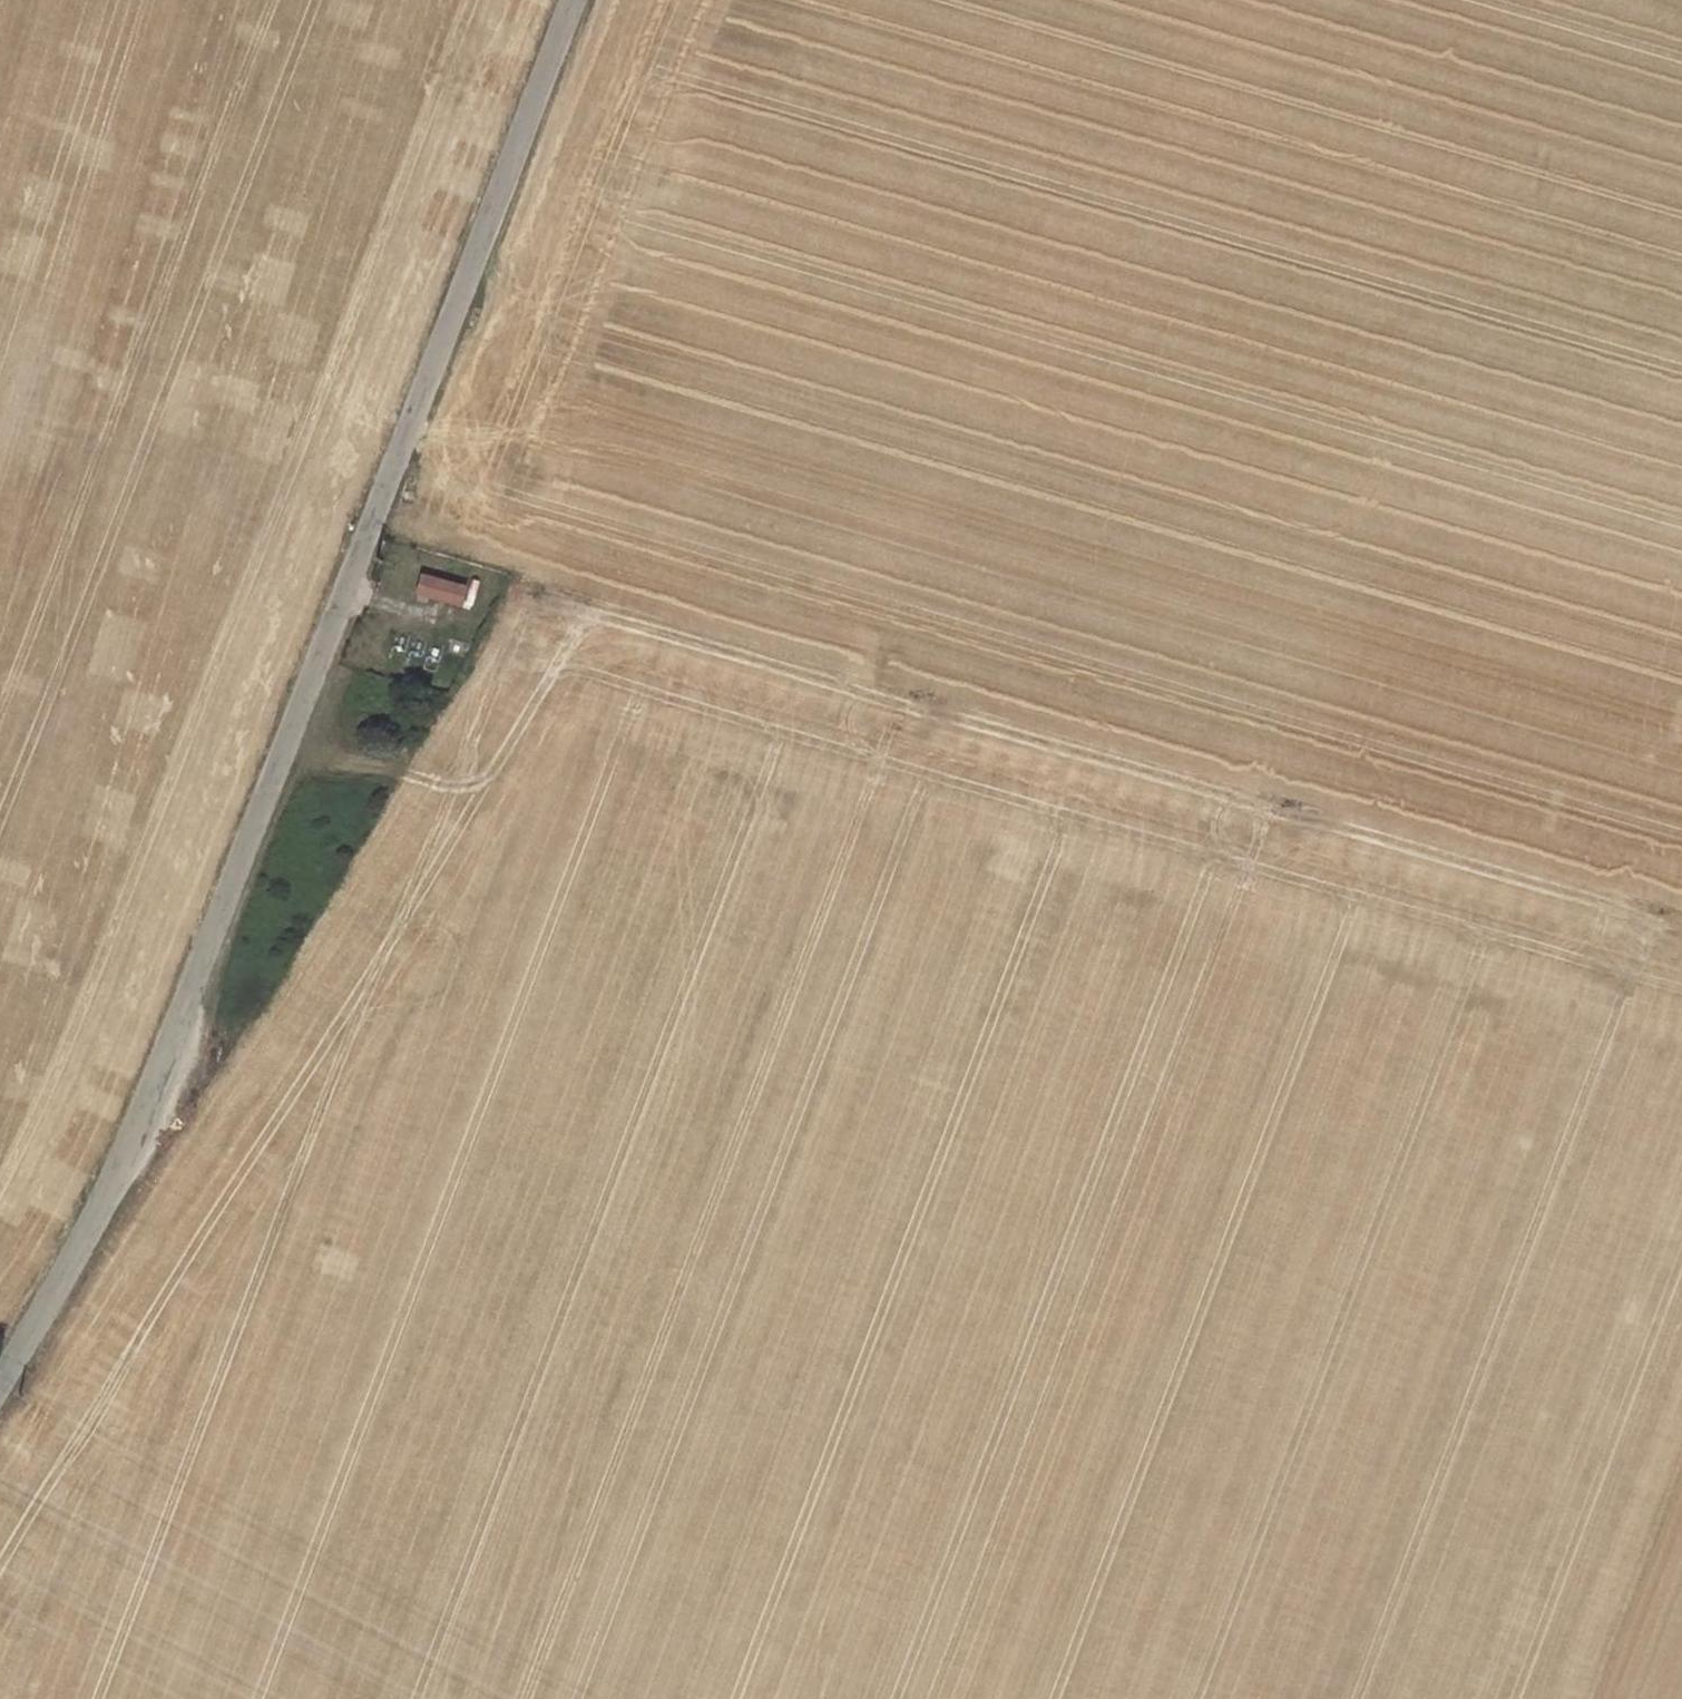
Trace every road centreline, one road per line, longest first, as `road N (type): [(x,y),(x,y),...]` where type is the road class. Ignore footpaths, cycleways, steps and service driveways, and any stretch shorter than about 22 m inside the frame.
road 1 (unclassified): [(581,0),(138,1119),(46,1318),(0,1393)]

